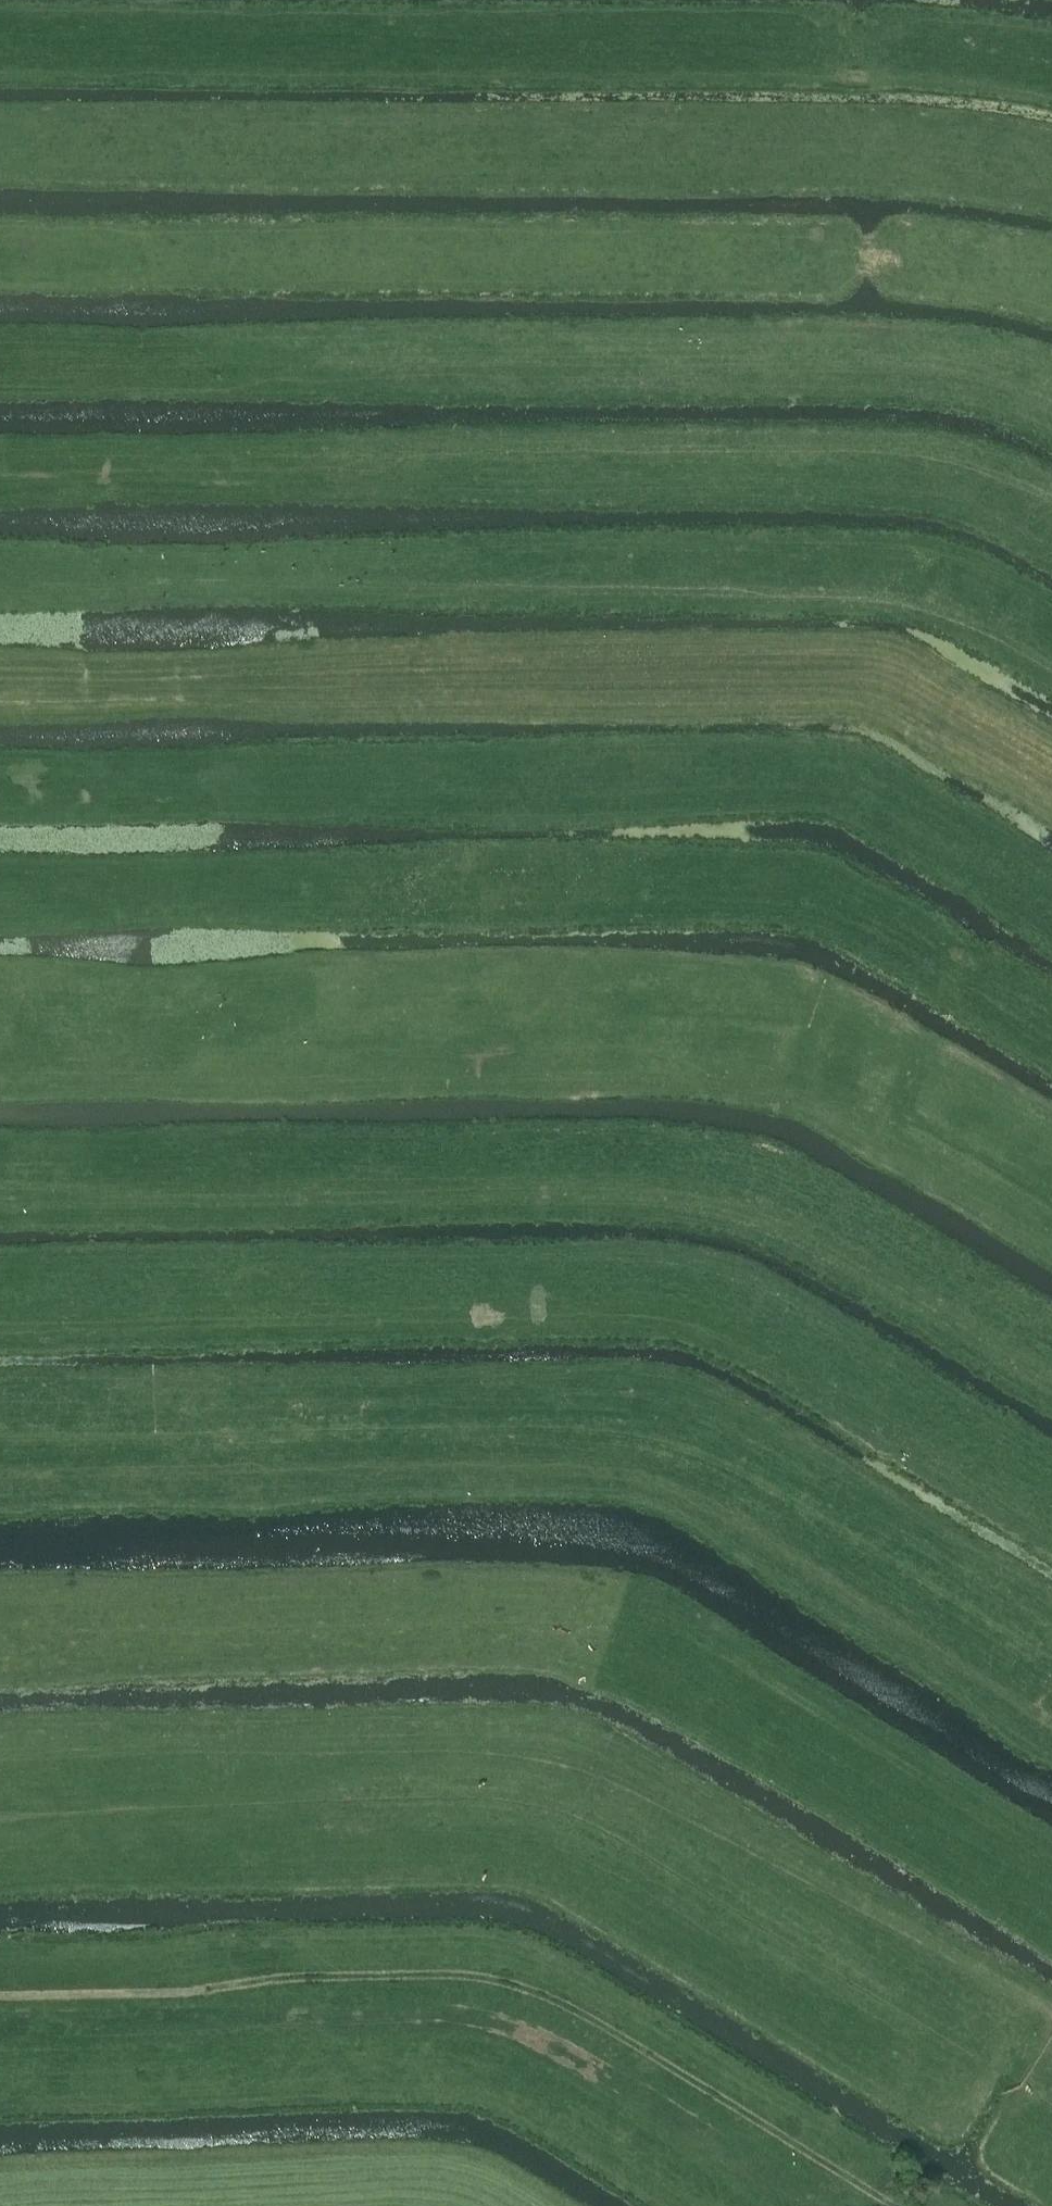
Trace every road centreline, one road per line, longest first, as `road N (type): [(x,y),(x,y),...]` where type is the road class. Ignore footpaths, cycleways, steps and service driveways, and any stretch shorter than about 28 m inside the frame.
road 1 (track): [(876,2205),(514,1993),(0,1995)]

